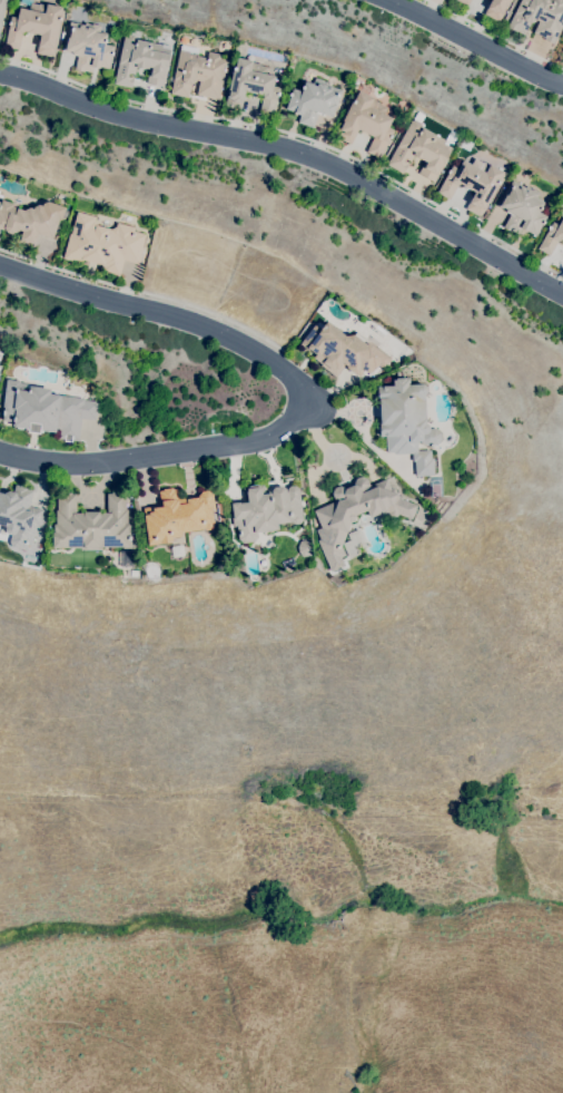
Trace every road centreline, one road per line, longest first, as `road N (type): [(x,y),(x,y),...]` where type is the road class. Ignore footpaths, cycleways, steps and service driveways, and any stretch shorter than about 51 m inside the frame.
road 1 (residential): [(562,287),(320,157),(105,109),(0,72)]
road 2 (residential): [(287,373),(300,389),(300,404),(266,437),(78,463),(0,453)]
road 3 (residential): [(0,264),(189,320),(287,373)]
road 4 (residential): [(390,0),(562,85)]

